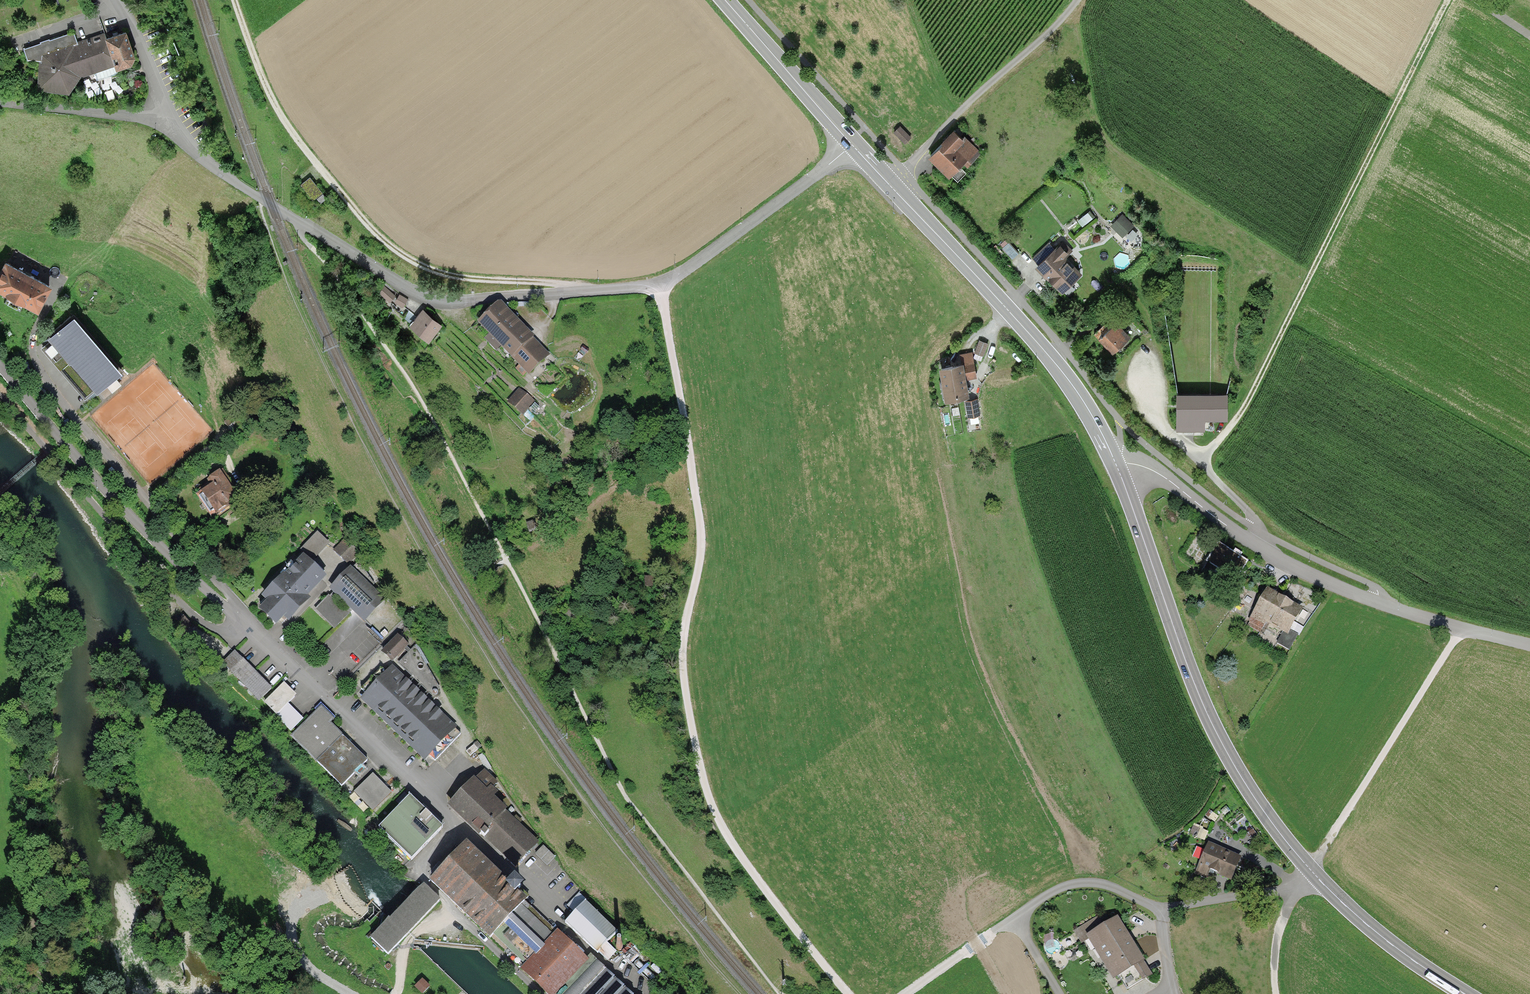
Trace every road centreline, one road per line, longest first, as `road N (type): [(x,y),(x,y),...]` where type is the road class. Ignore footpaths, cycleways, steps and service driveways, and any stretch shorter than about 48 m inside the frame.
road 1 (residential): [(170,123),(255,197),(411,287),(448,298),(658,284),(854,145)]
road 2 (track): [(850,993),(729,839),(705,789),(682,657),(700,528),(658,284)]
road 3 (secondary): [(1116,465),(1197,692),(1248,792),(1343,905),(1461,993)]
road 4 (track): [(1201,458),(1265,369),(1447,0)]
road 5 (track): [(235,0),(280,116),(383,241),(421,267),(573,291)]
road 6 (residential): [(321,699),(162,552),(0,368)]
road 7 (residential): [(1529,645),(1334,588),(1251,544),(1152,468),(1116,465)]
road 8 (track): [(248,628),(226,591),(172,537),(31,361),(33,336),(59,280)]
road 9 (secondary): [(854,145),(1059,370),(1116,465)]
road 10 (track): [(248,628),(227,632),(179,602),(0,398)]
road 11 (track): [(1460,628),(1310,870)]
road 12 (track): [(892,184),(1079,0)]
road 13 (secondary): [(727,0),(854,145)]
road 14 (residential): [(0,101),(170,123)]
road 15 (residential): [(112,0),(136,37),(170,123)]
road 16 (track): [(1310,870),(1274,944),(1276,993)]

